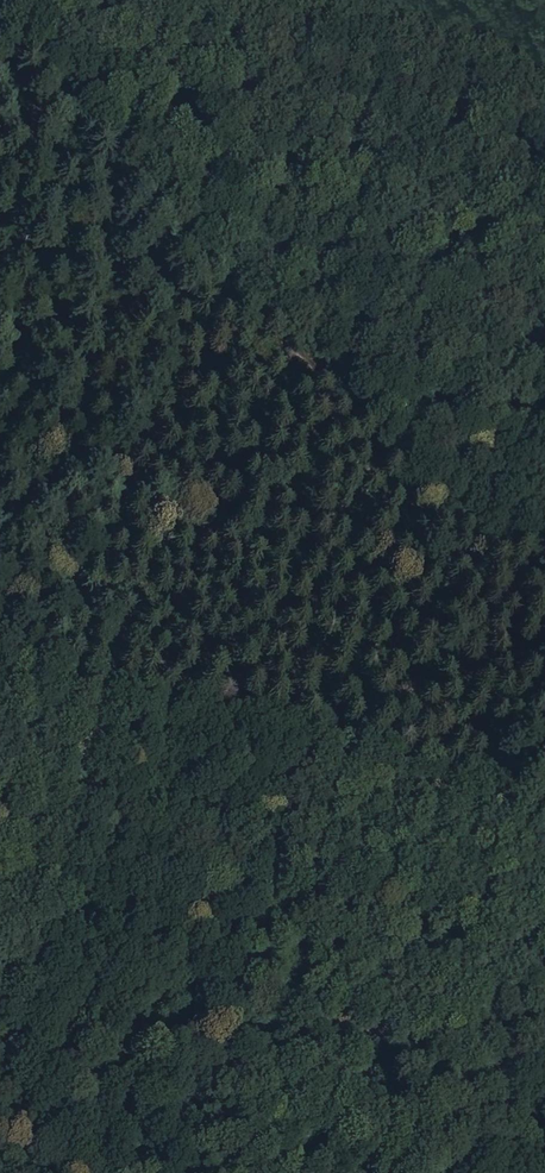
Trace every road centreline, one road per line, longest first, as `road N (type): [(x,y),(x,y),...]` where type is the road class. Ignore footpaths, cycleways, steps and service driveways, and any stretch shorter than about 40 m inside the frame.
road 1 (track): [(0,45),(99,162),(411,474),(513,548),(544,558)]
road 2 (track): [(544,1050),(487,1121),(466,1172)]

